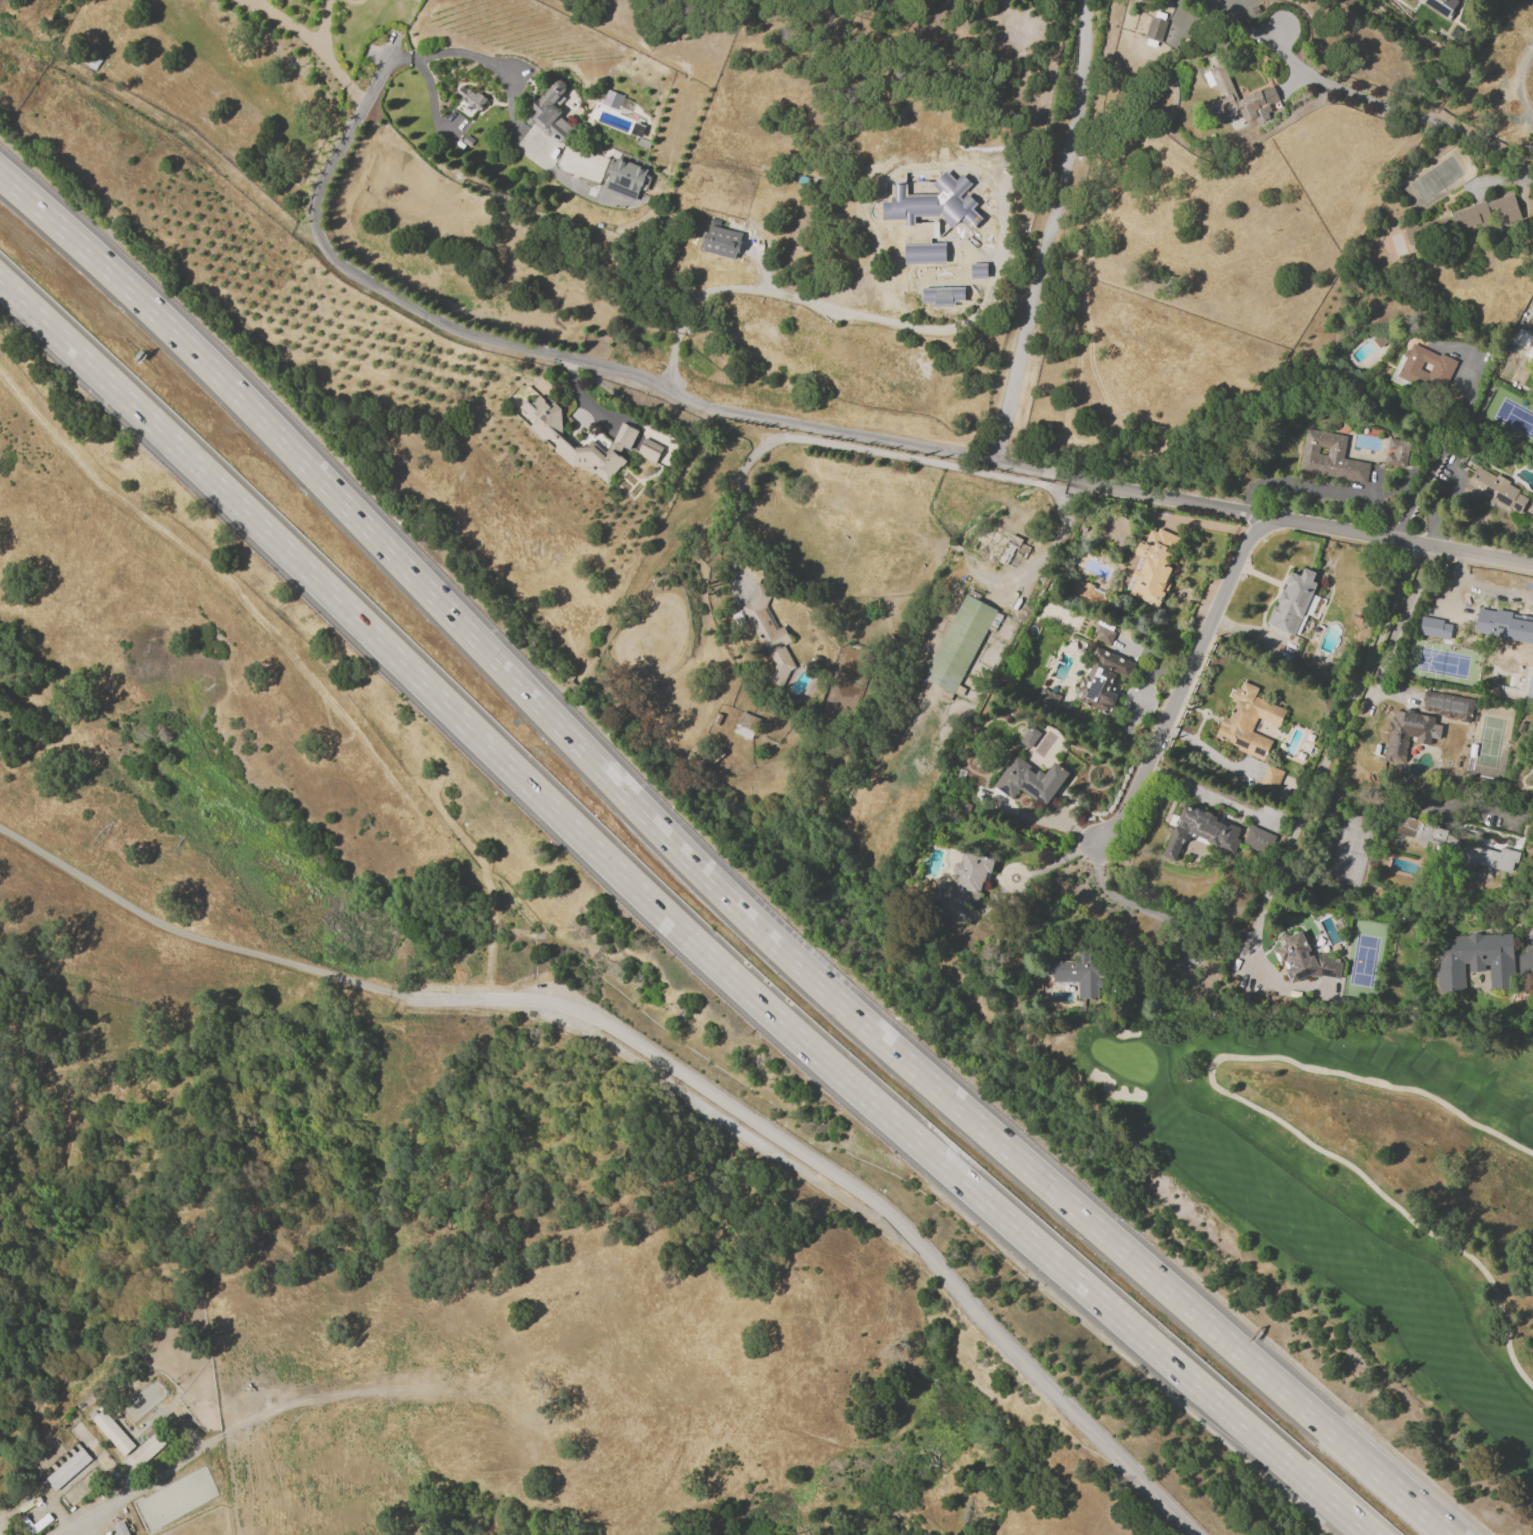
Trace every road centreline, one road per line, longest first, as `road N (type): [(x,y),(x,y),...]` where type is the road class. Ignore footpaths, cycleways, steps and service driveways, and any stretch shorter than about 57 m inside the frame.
road 1 (motorway): [(1452,1534),(790,956),(267,422),(0,173)]
road 2 (motorway): [(0,281),(749,993),(1346,1516)]
road 3 (residential): [(1199,502),(740,412),(443,326),(386,296),(321,247),(312,200),(391,54)]
road 4 (residential): [(1196,1534),(1000,1338),(903,1226),(842,1179),(582,1011),(523,1000),(407,1000)]
road 5 (track): [(1532,1154),(1423,1094),(1287,1059),(1224,1059),(1214,1072),(1219,1089),(1347,1162),(1419,1227),(1476,1260),(1496,1289),(1511,1346),(1532,1387)]
road 6 (residential): [(1080,0),(1084,71),(998,464)]
road 7 (residential): [(1260,516),(1116,827),(1096,846)]
road 8 (residential): [(1532,568),(1199,502)]

